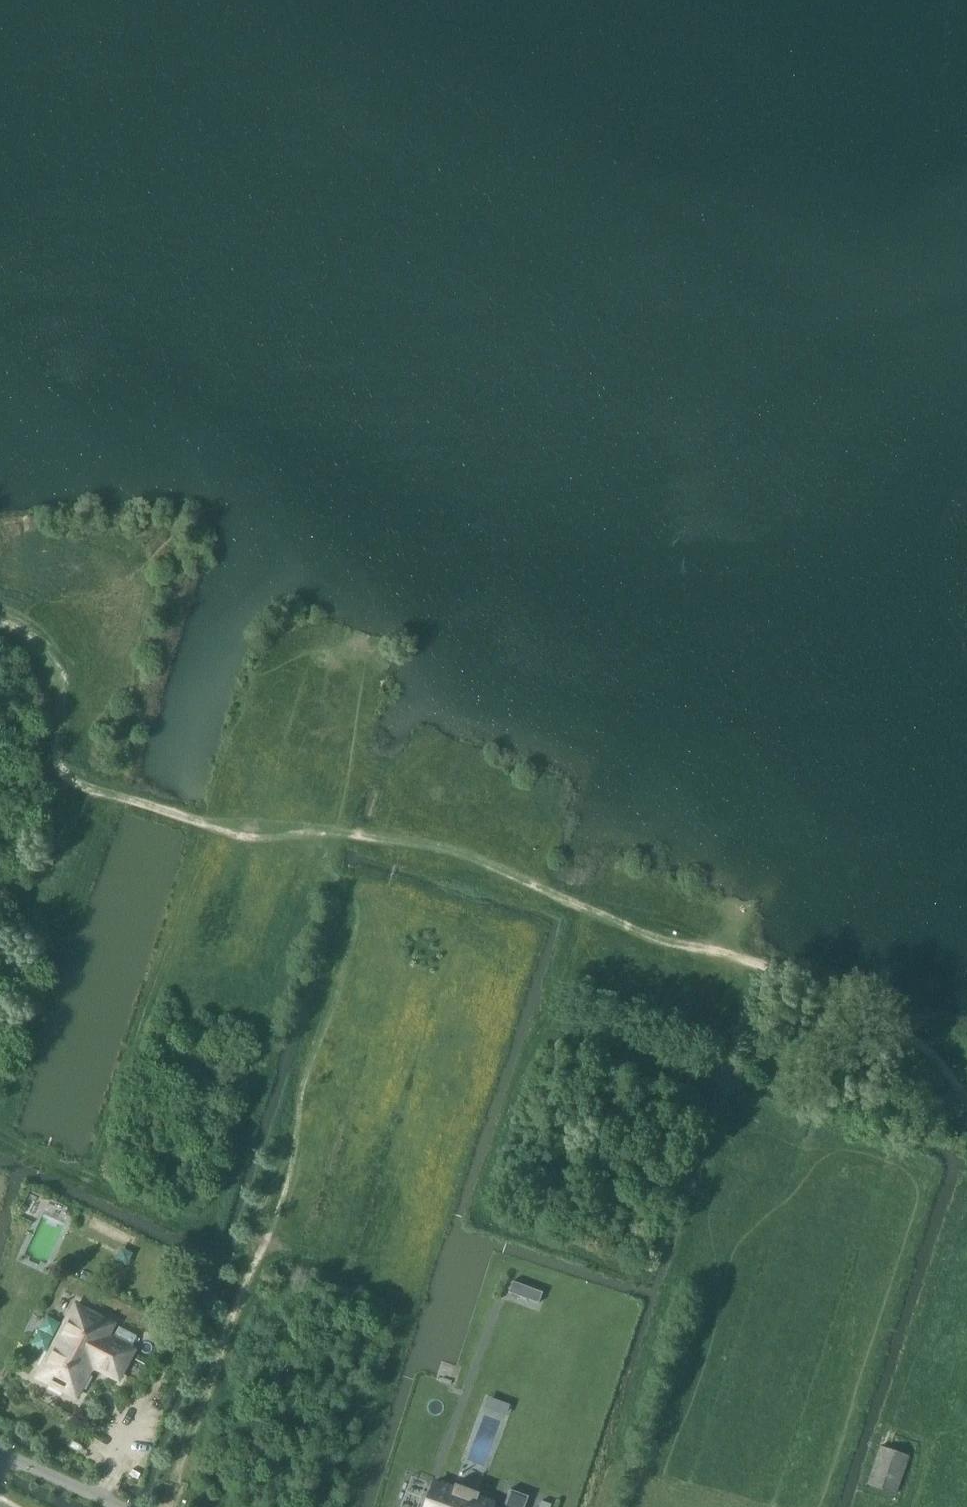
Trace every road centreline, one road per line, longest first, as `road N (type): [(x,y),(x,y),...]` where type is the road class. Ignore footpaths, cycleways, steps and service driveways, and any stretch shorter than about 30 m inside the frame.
road 1 (unclassified): [(0,1456),(117,1506)]

